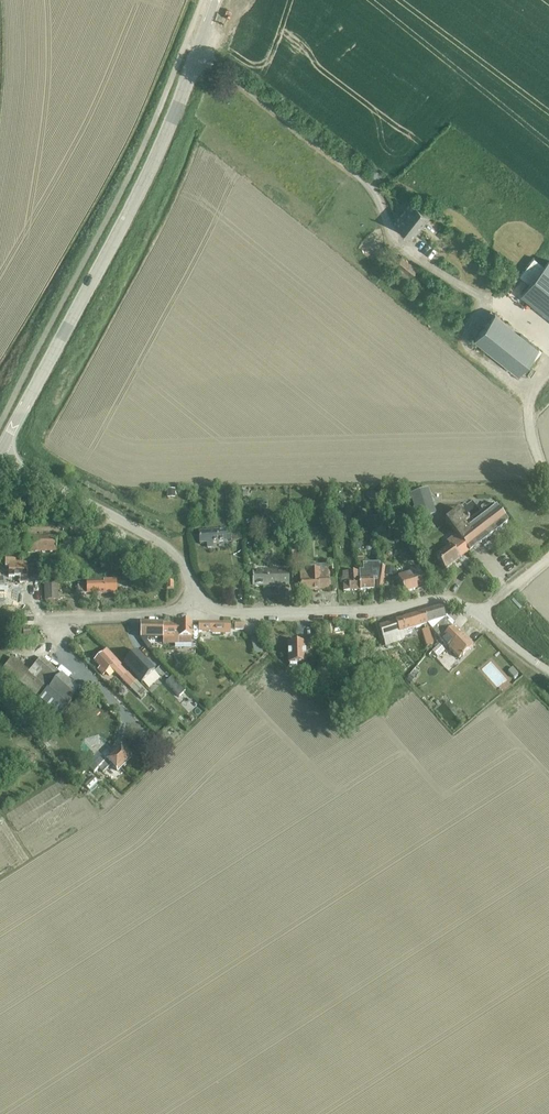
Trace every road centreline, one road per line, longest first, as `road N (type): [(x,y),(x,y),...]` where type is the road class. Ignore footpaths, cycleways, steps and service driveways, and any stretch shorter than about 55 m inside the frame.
road 1 (tertiary): [(0,450),(160,151),(215,0)]
road 2 (residential): [(481,616),(432,599),(389,612),(197,609)]
road 3 (residential): [(197,609),(176,554),(36,477)]
road 4 (residential): [(161,751),(67,658),(60,619)]
road 5 (residential): [(60,619),(197,609)]

